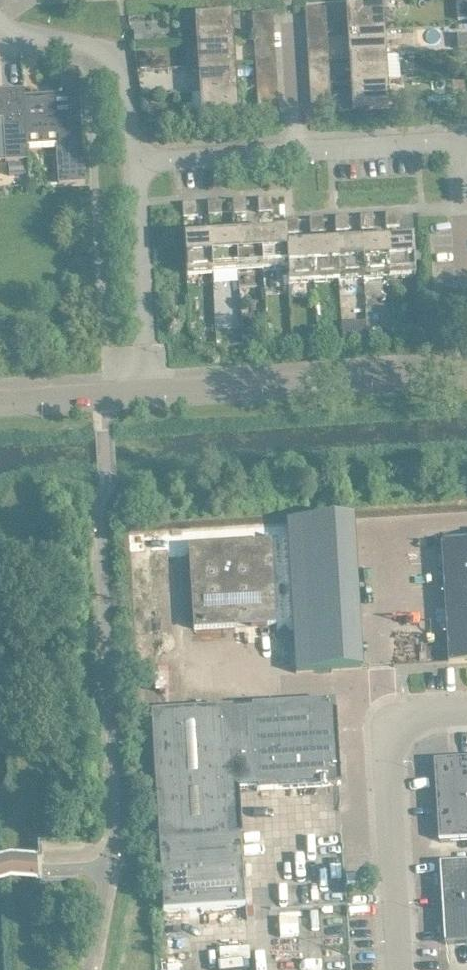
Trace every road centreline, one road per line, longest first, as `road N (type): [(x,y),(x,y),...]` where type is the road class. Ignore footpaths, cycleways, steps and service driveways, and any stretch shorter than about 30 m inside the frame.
road 1 (residential): [(143,391),(466,371)]
road 2 (residential): [(403,969),(390,752),(401,724),(427,711),(466,708)]
road 3 (residential): [(143,391),(137,158)]
road 4 (residential): [(137,158),(118,60),(97,44),(0,19)]
road 5 (residential): [(298,148),(436,140),(464,156)]
road 6 (residential): [(137,158),(298,148)]
road 7 (residential): [(0,400),(143,391)]
road 8 (residential): [(293,19),(298,148)]

